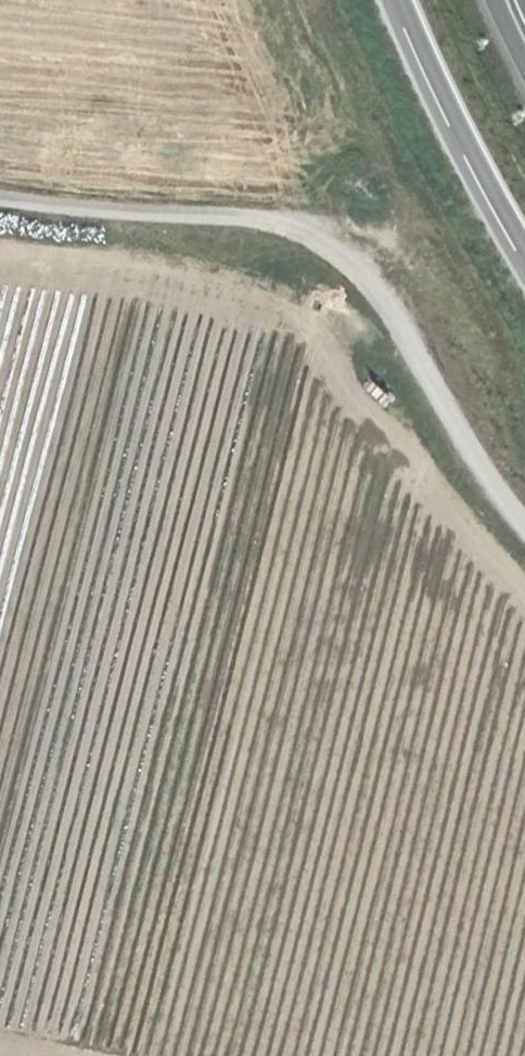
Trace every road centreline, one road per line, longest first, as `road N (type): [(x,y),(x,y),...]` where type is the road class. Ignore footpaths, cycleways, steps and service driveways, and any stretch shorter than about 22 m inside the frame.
road 1 (track): [(524,525),(389,306),(314,234),(272,221),(0,198)]
road 2 (motorway): [(404,0),(524,236)]

